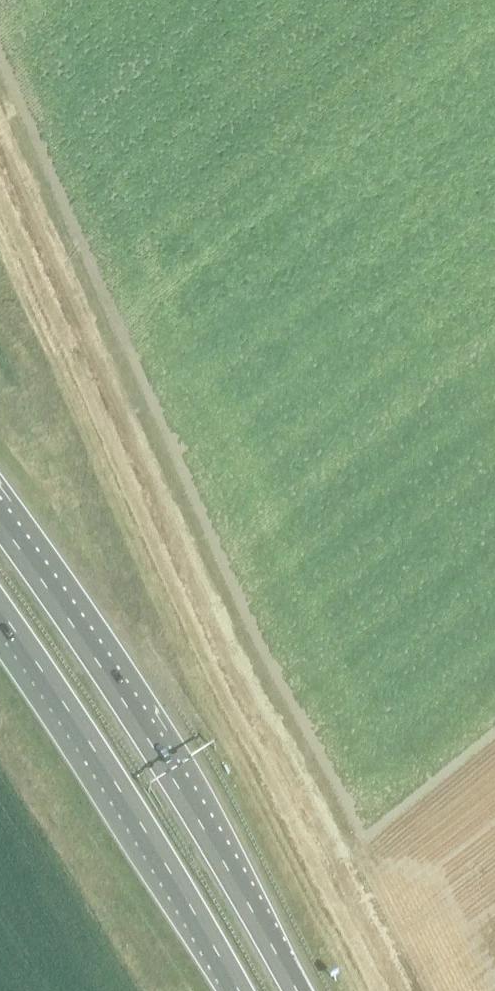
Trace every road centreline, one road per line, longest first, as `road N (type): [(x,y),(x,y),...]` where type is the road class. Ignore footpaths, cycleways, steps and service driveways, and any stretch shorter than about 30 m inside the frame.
road 1 (trunk): [(296,990),(128,708),(0,520)]
road 2 (trunk): [(0,610),(97,754),(238,990)]

